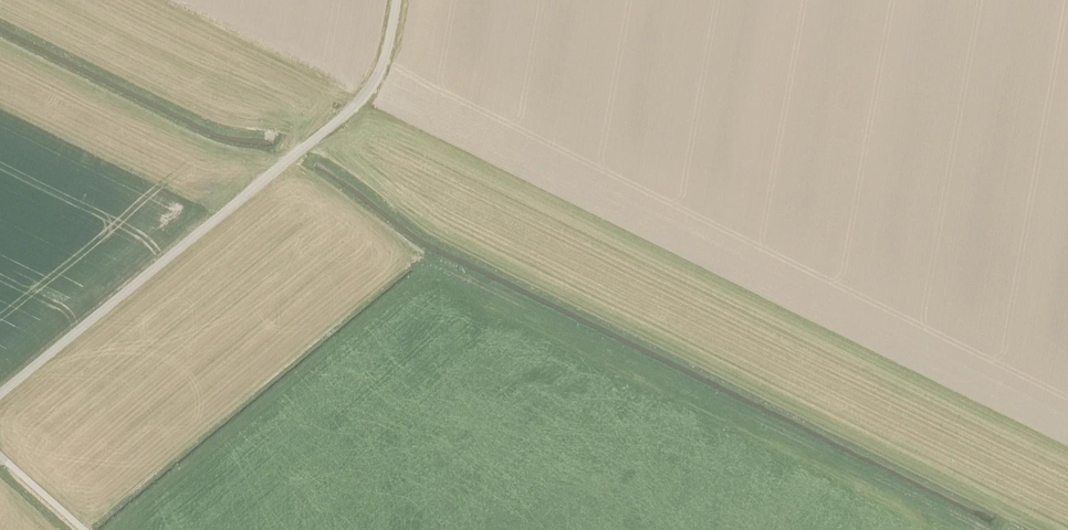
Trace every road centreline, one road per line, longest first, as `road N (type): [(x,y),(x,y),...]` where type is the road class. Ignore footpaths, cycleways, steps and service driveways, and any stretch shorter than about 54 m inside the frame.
road 1 (unclassified): [(0,394),(355,108),(386,59),(397,0)]

